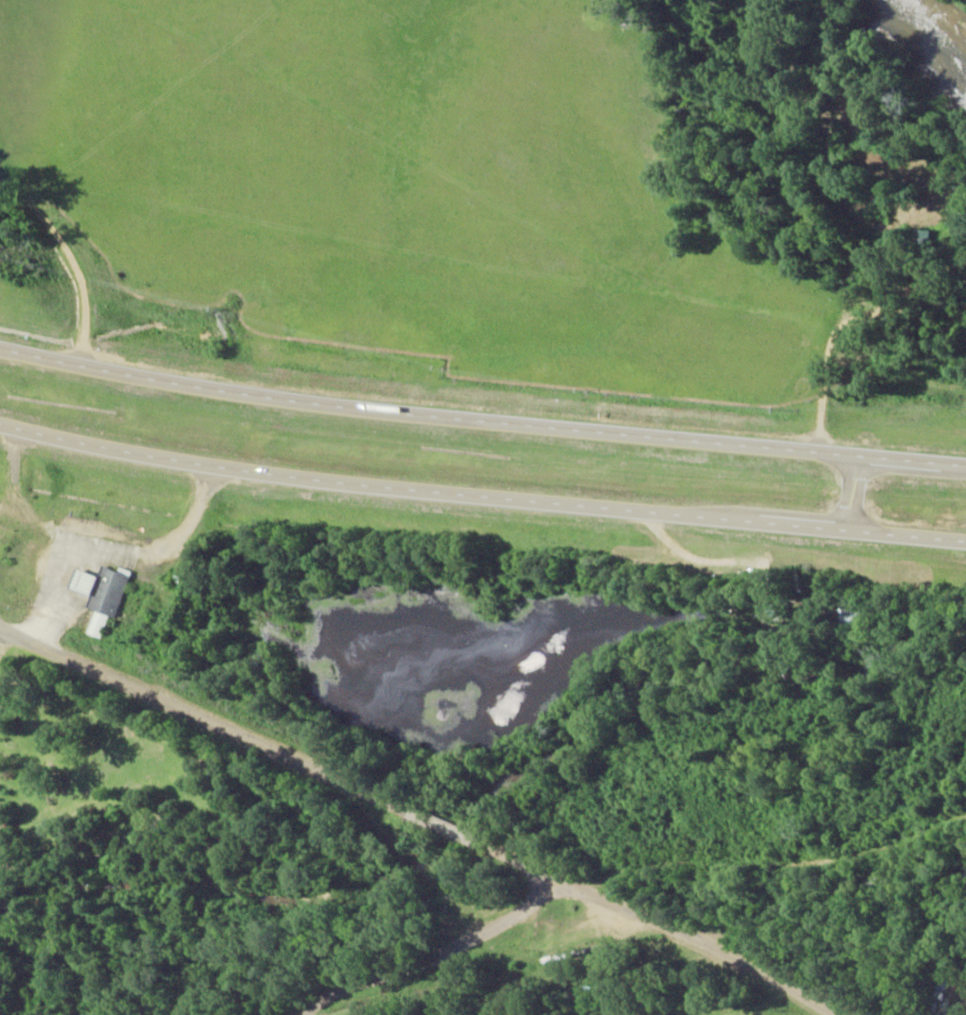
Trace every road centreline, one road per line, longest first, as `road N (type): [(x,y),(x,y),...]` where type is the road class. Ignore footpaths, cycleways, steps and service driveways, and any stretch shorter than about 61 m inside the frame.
road 1 (trunk): [(965,467),(260,397),(0,347)]
road 2 (trunk): [(0,425),(172,460),(384,488),(965,541)]
road 3 (residential): [(835,1014),(679,930),(0,625)]
road 4 (residential): [(260,397),(261,339),(246,315),(219,301),(134,291),(77,260),(0,168)]
road 5 (residential): [(305,1014),(328,993),(466,944),(561,880)]

